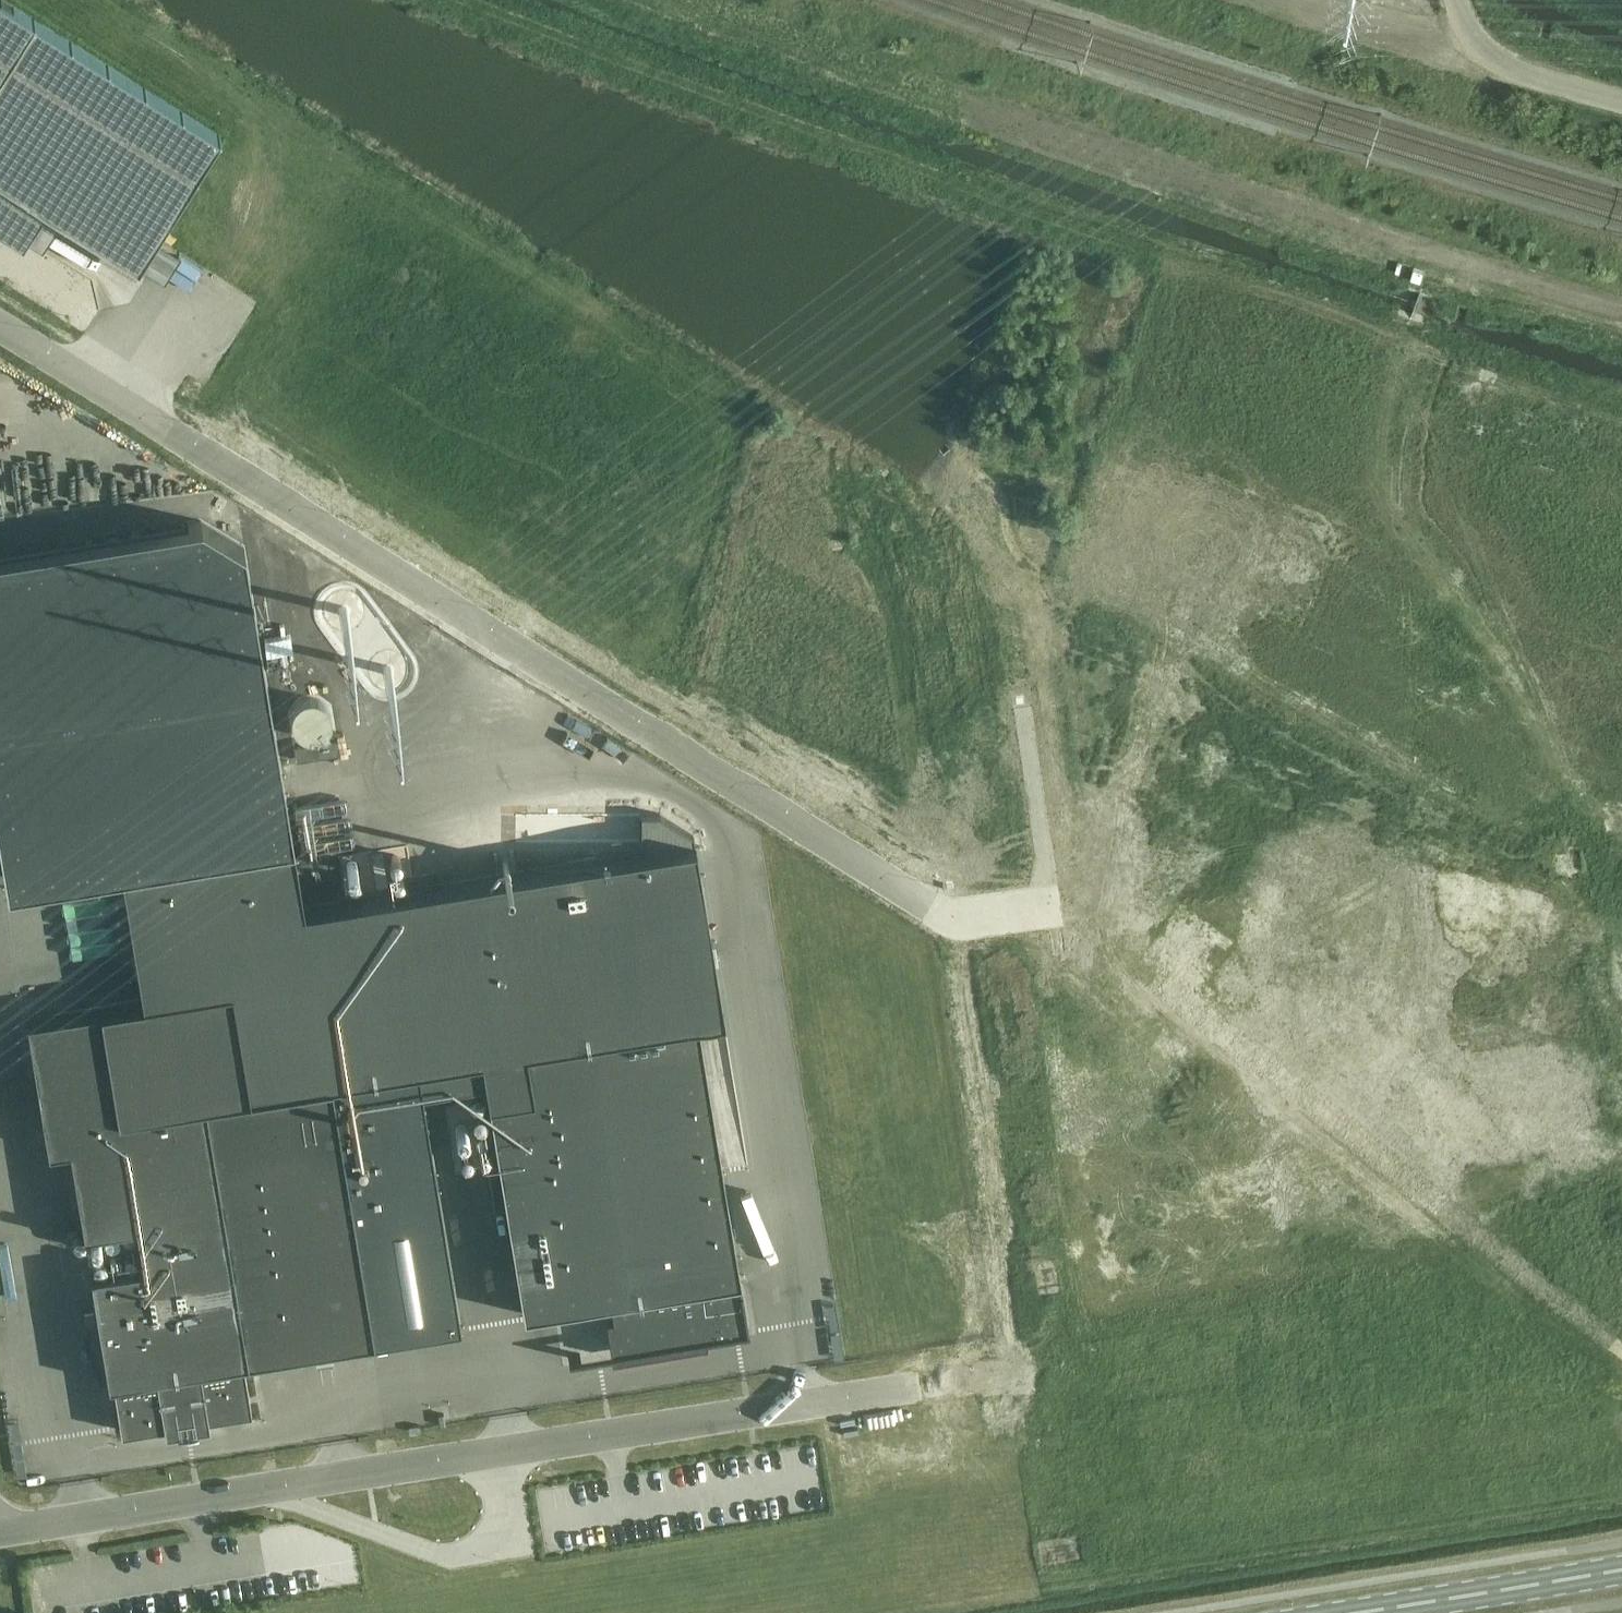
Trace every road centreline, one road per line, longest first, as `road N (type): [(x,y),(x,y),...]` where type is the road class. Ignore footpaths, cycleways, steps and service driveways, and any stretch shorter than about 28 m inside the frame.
road 1 (unclassified): [(0,329),(943,915),(1045,903)]
road 2 (unclassified): [(0,1530),(918,1392)]
road 3 (primary): [(1381,1612),(1621,1570)]
road 4 (unclassified): [(1621,105),(1501,59),(1471,27),(1462,0)]
road 5 (unclassified): [(1621,939),(1609,873),(1569,800)]

